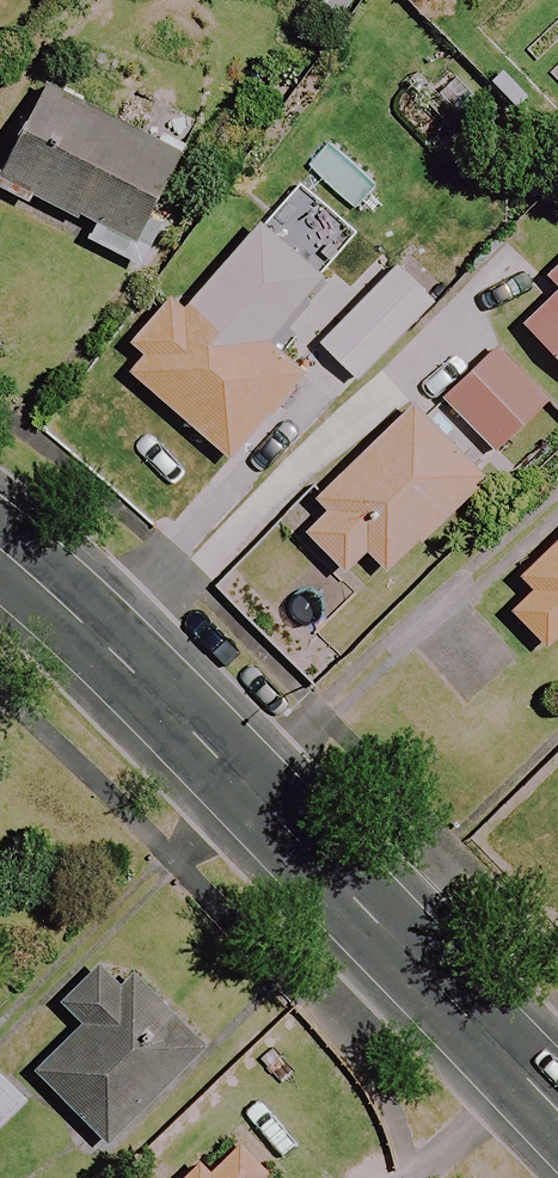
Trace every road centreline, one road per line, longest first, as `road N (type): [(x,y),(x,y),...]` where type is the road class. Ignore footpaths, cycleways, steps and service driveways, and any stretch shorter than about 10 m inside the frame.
road 1 (tertiary): [(0,551),(557,1108)]

